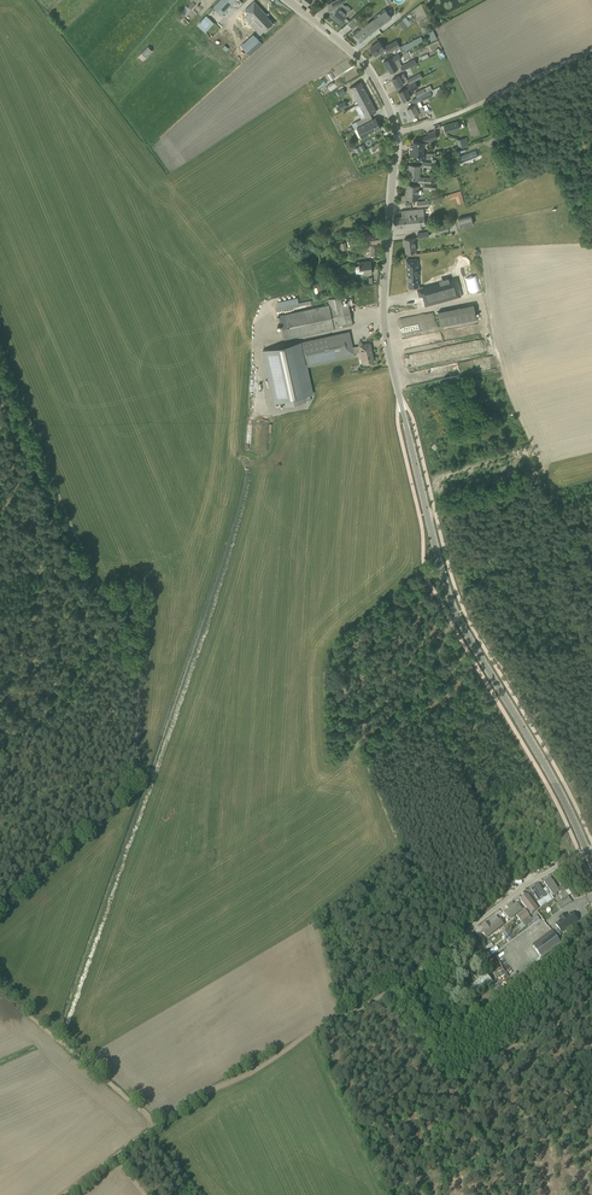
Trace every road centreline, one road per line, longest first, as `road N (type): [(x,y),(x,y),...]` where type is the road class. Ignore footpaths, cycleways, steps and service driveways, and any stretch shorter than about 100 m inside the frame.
road 1 (tertiary): [(587,849),(457,615),(442,572),(385,331),(396,132),(371,73),(288,0)]
road 2 (track): [(155,1127),(434,963),(461,936)]
road 3 (track): [(0,907),(133,785),(138,696),(111,640)]
road 4 (track): [(111,636),(115,624),(0,361)]
road 5 (track): [(591,50),(396,132)]
road 6 (track): [(155,1127),(0,995)]
road 7 (track): [(457,615),(424,678),(364,742)]
road 8 (unclassified): [(461,936),(587,849)]

